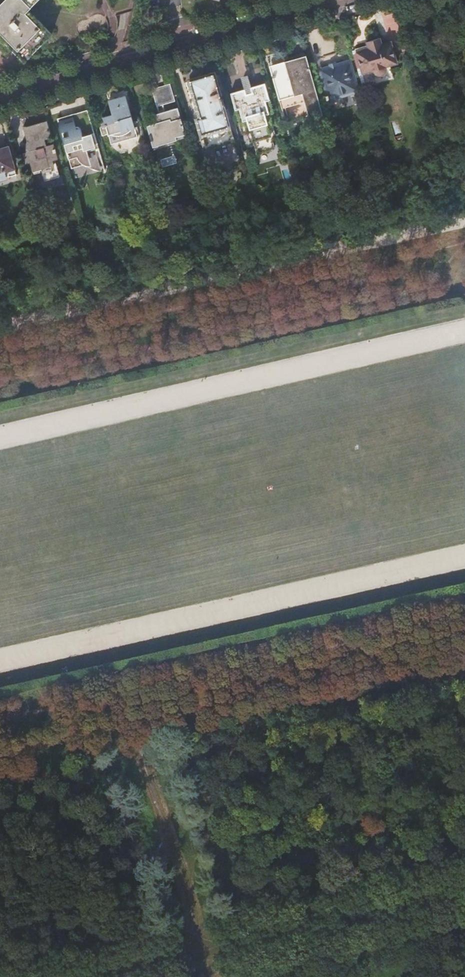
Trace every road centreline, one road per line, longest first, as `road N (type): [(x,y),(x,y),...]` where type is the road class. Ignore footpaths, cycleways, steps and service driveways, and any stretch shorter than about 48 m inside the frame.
road 1 (track): [(0,435),(464,327)]
road 2 (track): [(0,663),(464,561)]
road 3 (track): [(0,324),(464,222)]
road 4 (residential): [(331,0),(0,95)]

